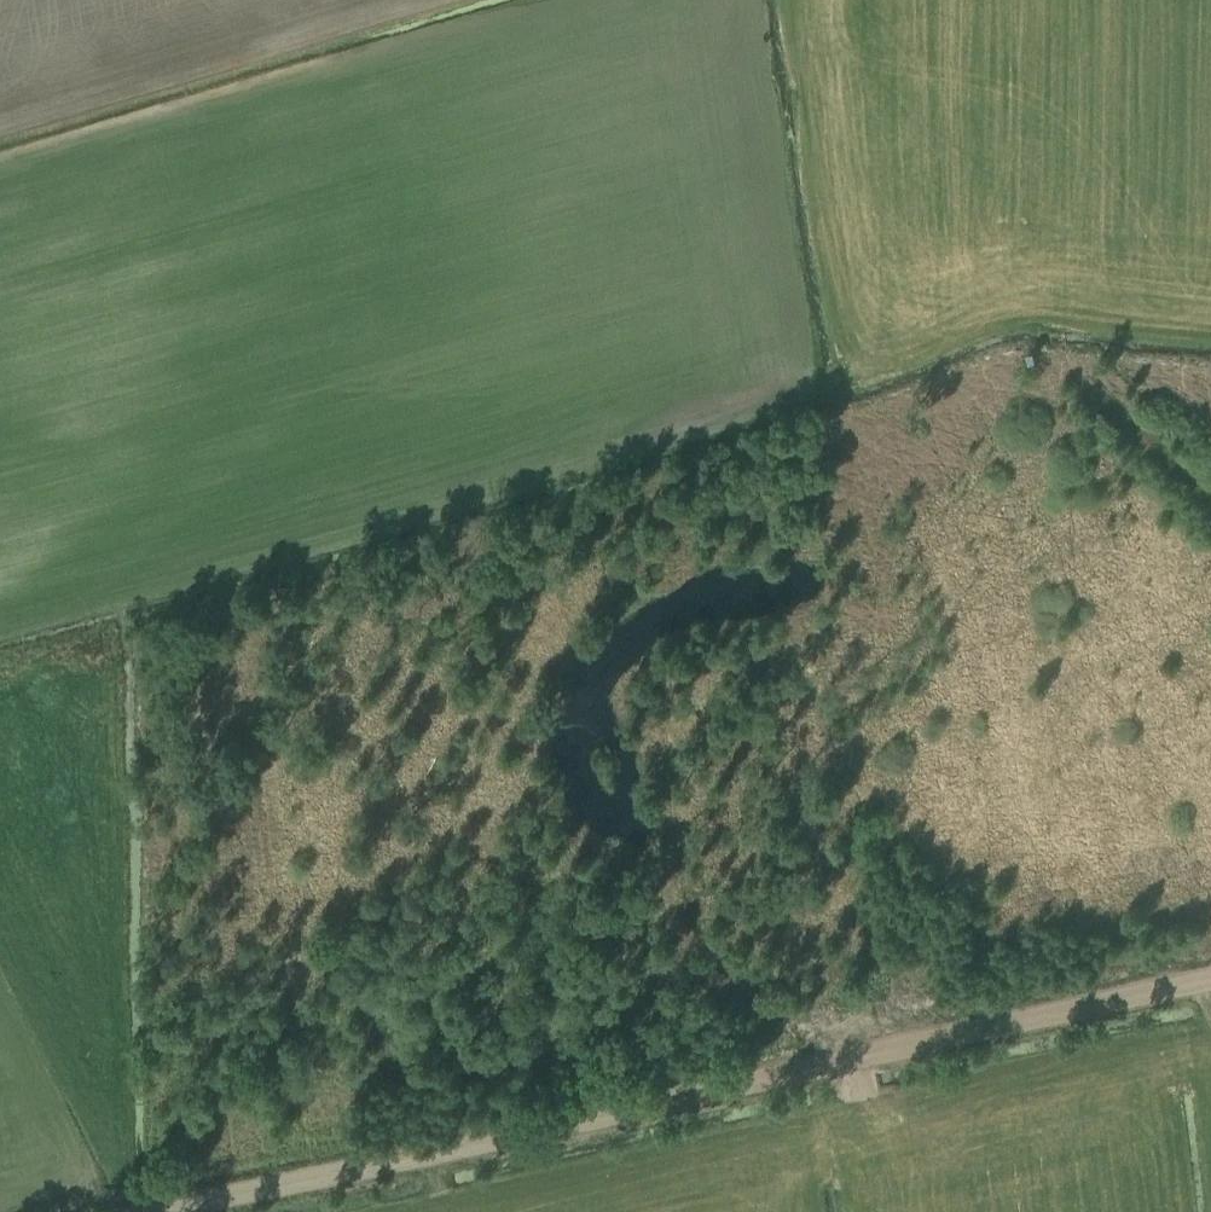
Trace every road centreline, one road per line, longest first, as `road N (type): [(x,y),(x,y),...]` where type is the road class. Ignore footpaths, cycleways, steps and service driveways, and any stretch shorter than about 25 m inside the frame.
road 1 (track): [(1210,979),(153,1211)]
road 2 (track): [(0,121),(407,0)]

